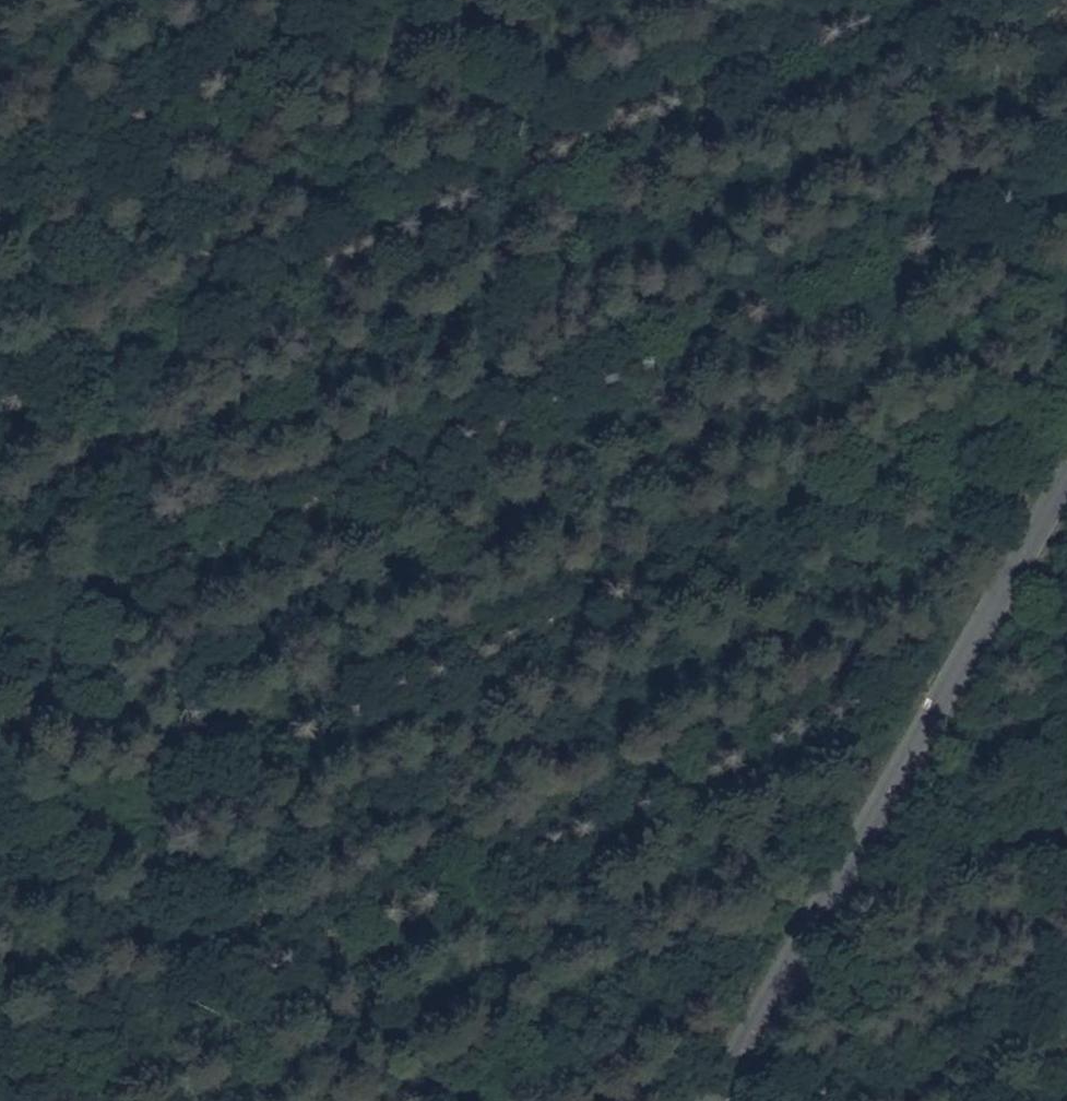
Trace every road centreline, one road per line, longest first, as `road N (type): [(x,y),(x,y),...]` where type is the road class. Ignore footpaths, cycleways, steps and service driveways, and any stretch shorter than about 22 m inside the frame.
road 1 (unclassified): [(1066,475),(713,1100)]

